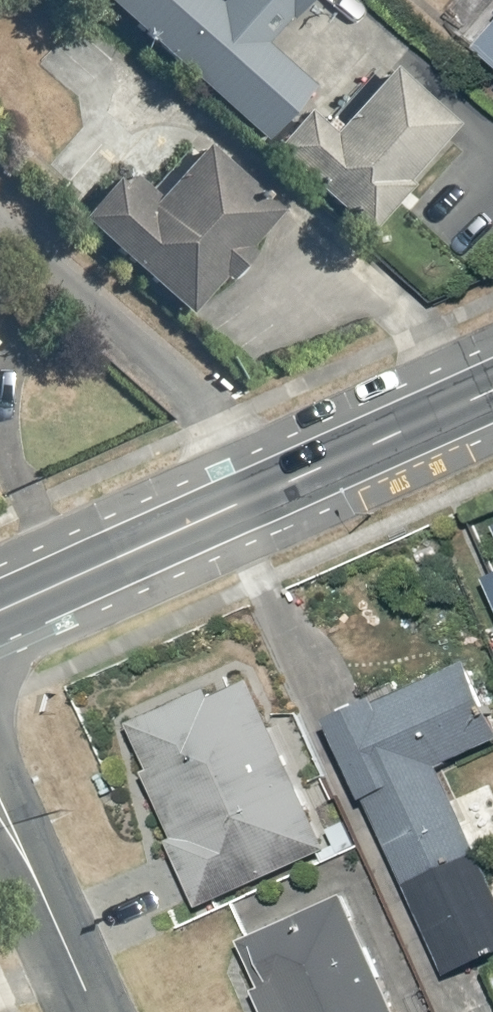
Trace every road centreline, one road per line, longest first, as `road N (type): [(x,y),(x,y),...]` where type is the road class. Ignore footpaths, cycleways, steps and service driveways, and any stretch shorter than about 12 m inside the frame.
road 1 (secondary): [(0,616),(492,395)]
road 2 (residential): [(0,826),(89,1011)]

